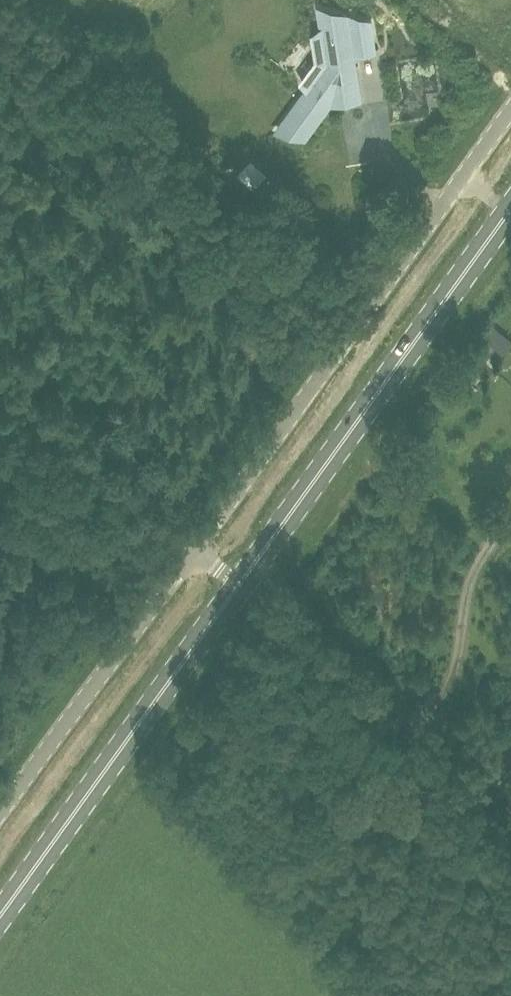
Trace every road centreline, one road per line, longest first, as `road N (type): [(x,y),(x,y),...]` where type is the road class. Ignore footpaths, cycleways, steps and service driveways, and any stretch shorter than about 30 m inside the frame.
road 1 (unclassified): [(192,553),(448,202)]
road 2 (primary): [(241,587),(494,243)]
road 3 (primary): [(0,921),(241,587)]
road 4 (unclassified): [(510,834),(300,630),(241,587)]
road 5 (unclassified): [(0,814),(192,553)]

